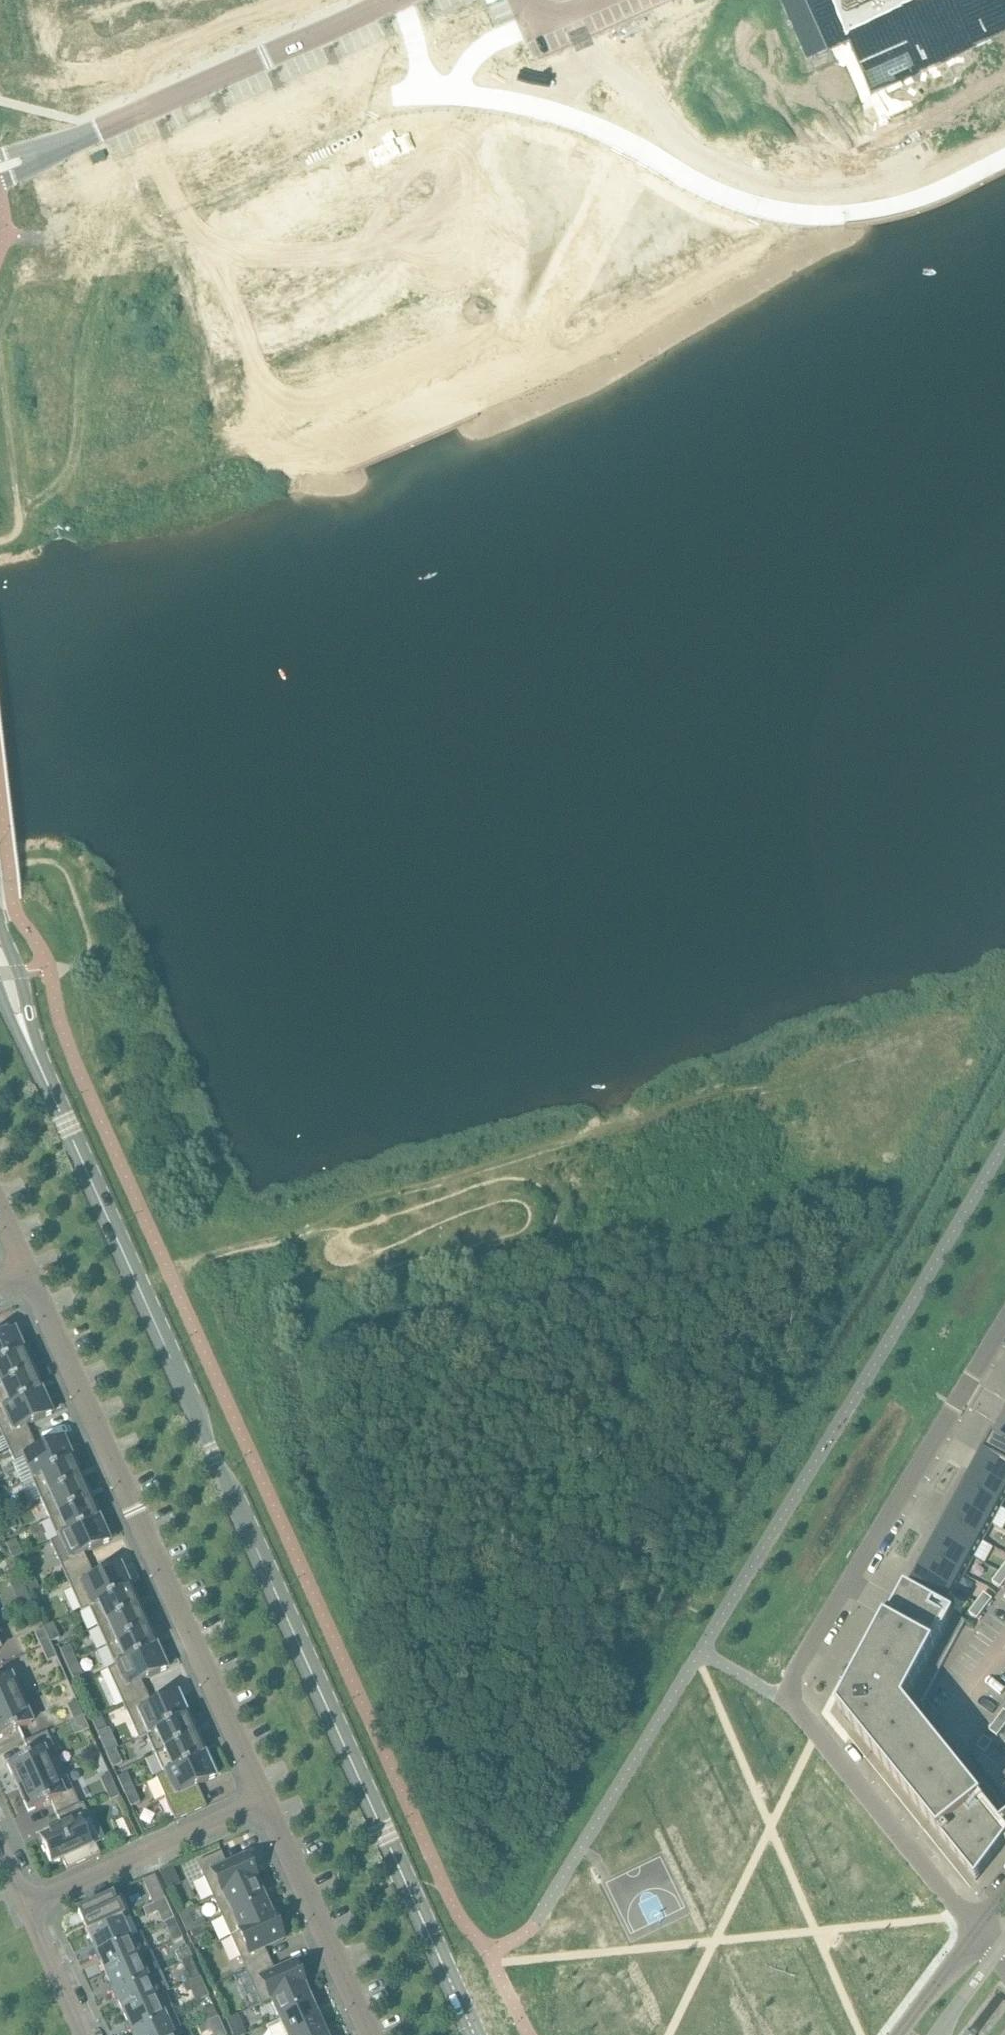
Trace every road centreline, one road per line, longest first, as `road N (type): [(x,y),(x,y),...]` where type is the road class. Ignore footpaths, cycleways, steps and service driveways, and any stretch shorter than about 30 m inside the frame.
road 1 (tertiary): [(476,2034),(42,1071)]
road 2 (residential): [(964,1387),(796,1669),(789,1708),(977,1934)]
road 3 (residential): [(26,1271),(263,1799)]
road 4 (residential): [(395,0),(42,156)]
road 5 (residential): [(263,1799),(26,1906)]
road 6 (residential): [(263,1799),(370,2034)]
road 7 (tertiary): [(42,1071),(20,973),(0,926)]
road 8 (residential): [(26,1906),(82,2034)]
road 9 (residential): [(977,1934),(898,2034)]

